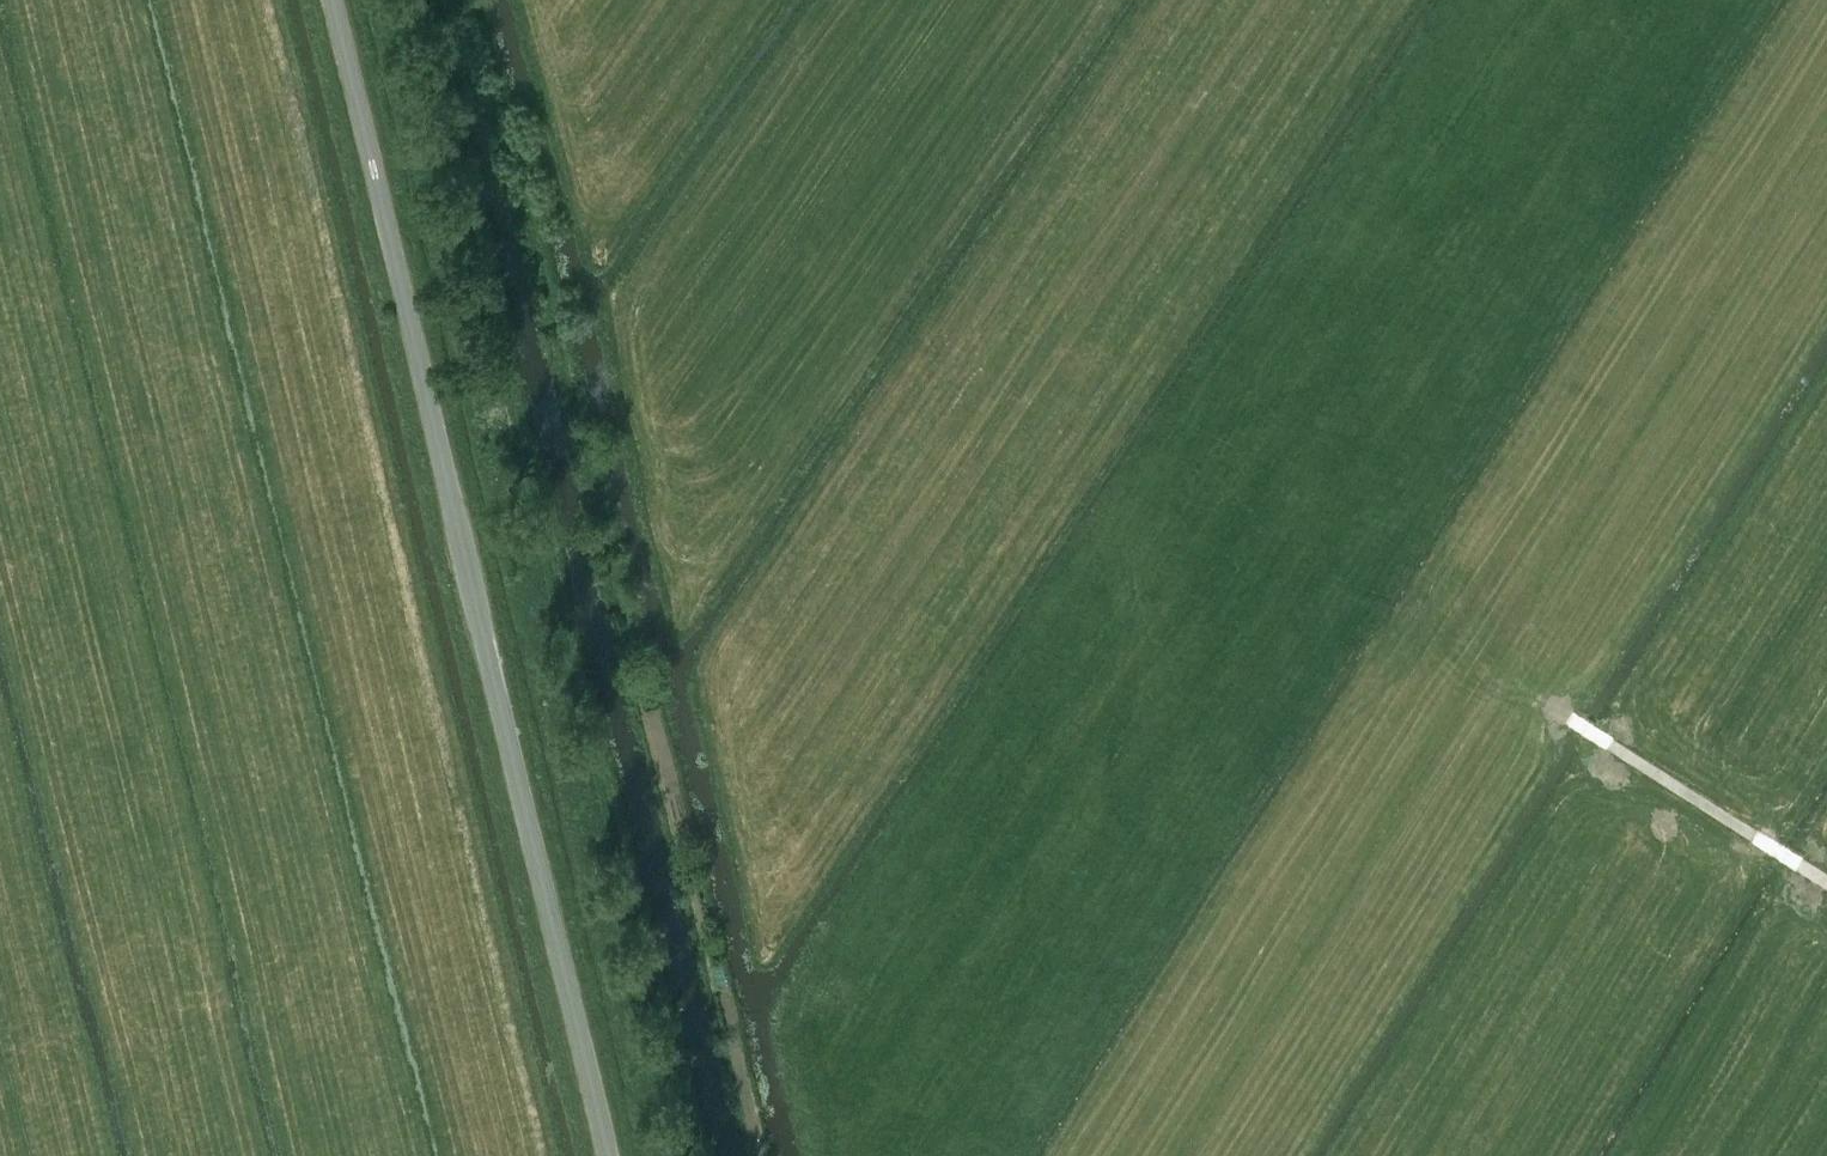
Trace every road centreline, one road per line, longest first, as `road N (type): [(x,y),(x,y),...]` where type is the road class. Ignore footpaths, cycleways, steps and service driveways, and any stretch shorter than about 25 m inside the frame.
road 1 (unclassified): [(608,1155),(327,0)]
road 2 (track): [(1826,886),(1596,735)]

